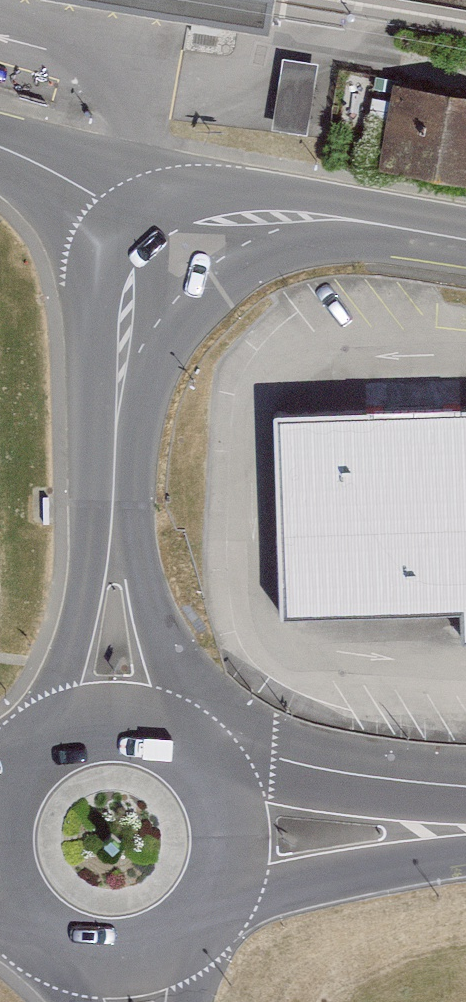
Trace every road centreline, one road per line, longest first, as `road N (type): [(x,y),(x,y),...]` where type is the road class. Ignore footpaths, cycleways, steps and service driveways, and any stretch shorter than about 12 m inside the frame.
road 1 (tertiary): [(465,238),(226,210),(190,217),(152,242)]
road 2 (tertiary): [(152,242),(122,332),(114,520)]
road 3 (primary): [(465,800),(354,786),(206,754)]
road 4 (tertiary): [(206,754),(114,520)]
road 5 (primary): [(221,903),(465,849)]
road 6 (tertiary): [(114,520),(39,738)]
road 7 (primary): [(206,754),(143,719),(107,715),(39,738)]
road 8 (unclassified): [(0,150),(55,169),(152,242)]
road 9 (primary): [(221,903),(237,836),(233,807),(206,754)]
road 10 (primary): [(57,953),(116,966),(146,961),(199,931)]

